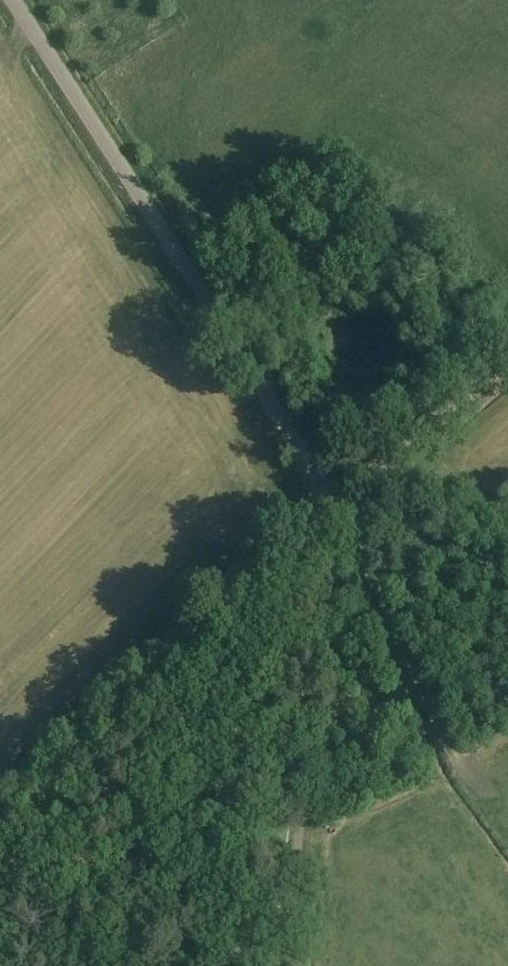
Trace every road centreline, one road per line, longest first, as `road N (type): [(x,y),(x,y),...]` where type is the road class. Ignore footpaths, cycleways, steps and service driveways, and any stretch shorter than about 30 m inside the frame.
road 1 (unclassified): [(339,511),(13,0)]
road 2 (track): [(0,828),(339,511)]
road 3 (track): [(339,511),(289,965)]
road 4 (track): [(475,785),(456,761),(339,511)]
road 5 (track): [(339,511),(507,363)]
road 6 (track): [(339,511),(507,519)]

